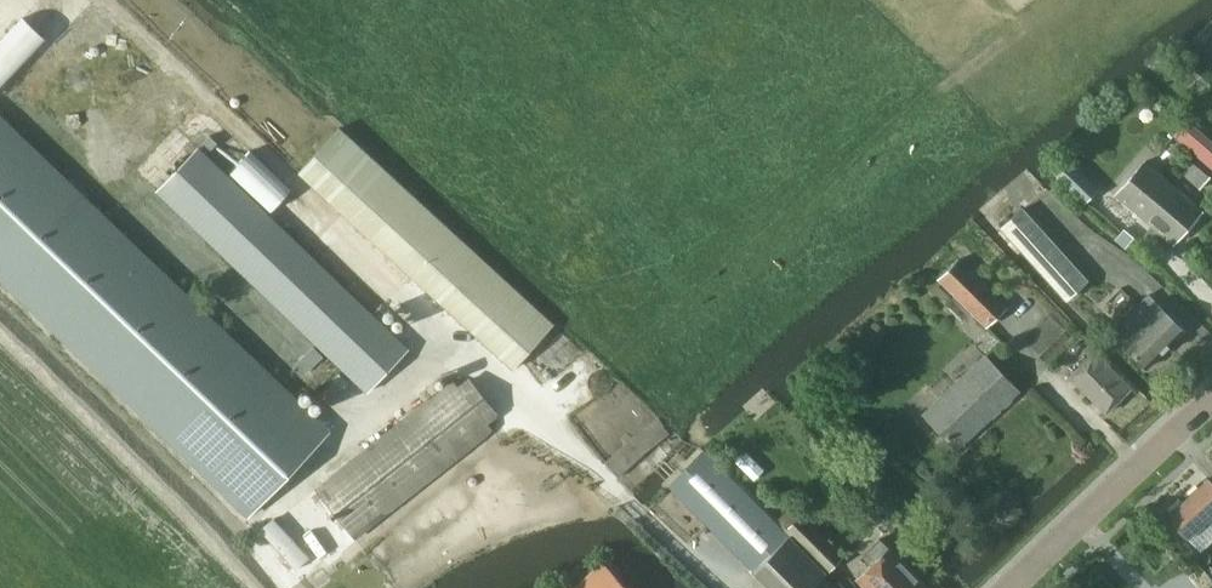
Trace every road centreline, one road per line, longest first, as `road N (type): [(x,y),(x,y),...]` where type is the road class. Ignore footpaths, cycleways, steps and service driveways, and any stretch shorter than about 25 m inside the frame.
road 1 (tertiary): [(1012,587),(1211,402)]

